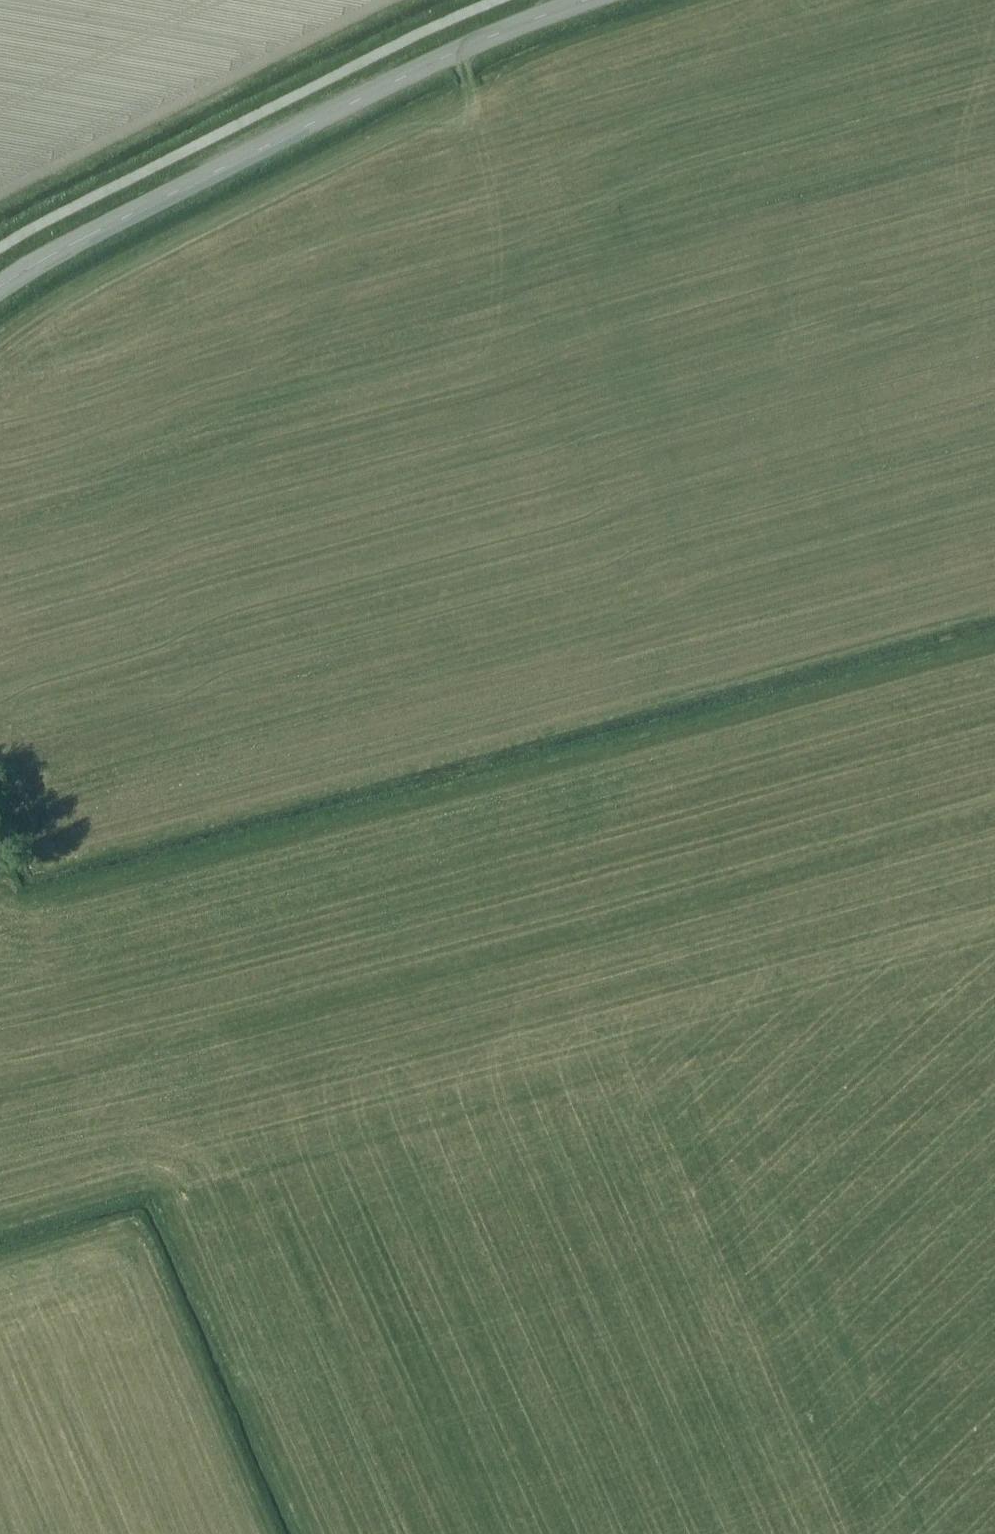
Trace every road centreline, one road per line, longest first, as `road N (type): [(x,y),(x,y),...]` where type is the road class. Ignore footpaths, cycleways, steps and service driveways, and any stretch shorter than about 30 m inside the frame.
road 1 (secondary): [(0,290),(60,250),(256,149),(512,28),(593,0)]

